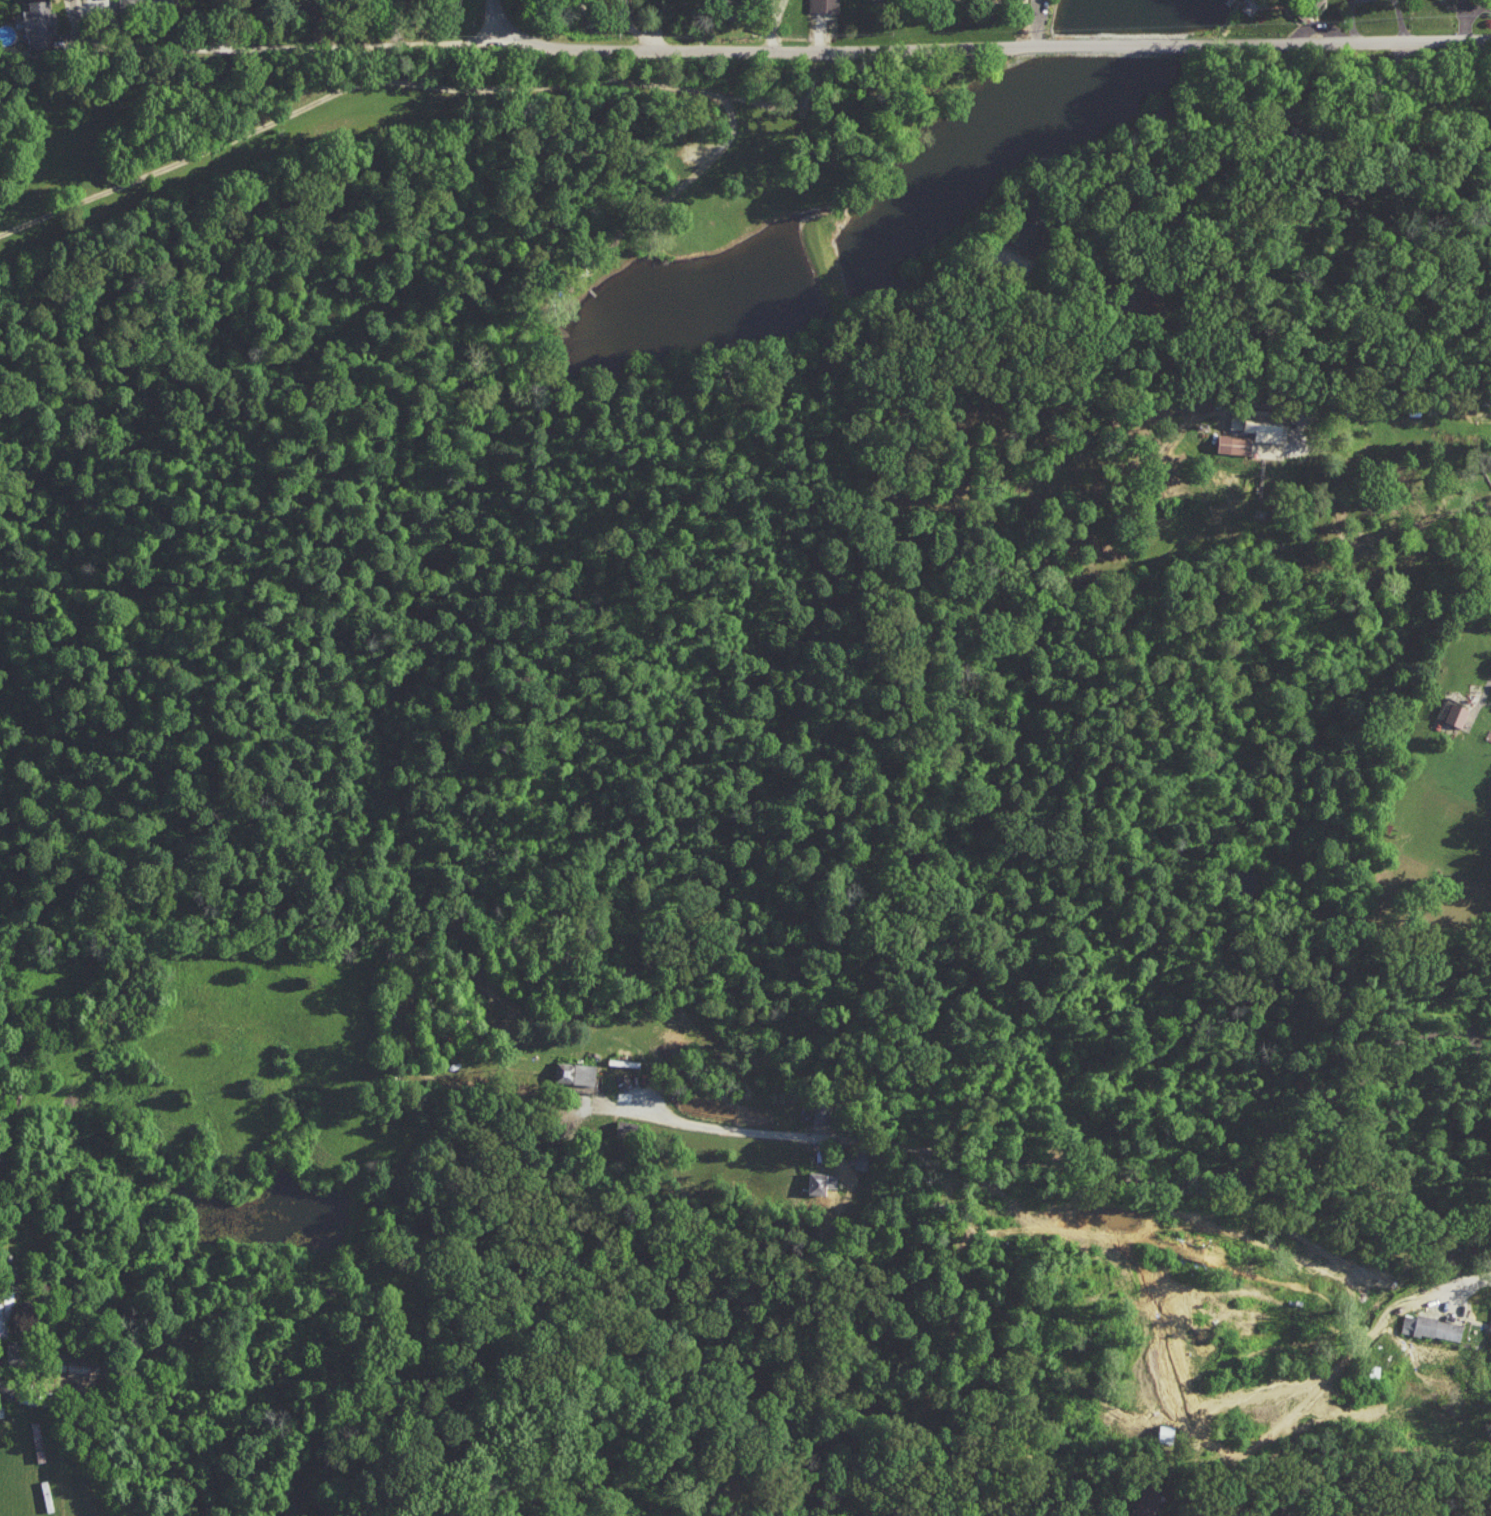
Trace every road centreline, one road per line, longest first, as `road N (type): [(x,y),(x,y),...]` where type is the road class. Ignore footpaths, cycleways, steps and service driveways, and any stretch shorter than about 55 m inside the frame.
road 1 (residential): [(1490,44),(1037,46),(774,60),(495,53)]
road 2 (residential): [(1490,1035),(1437,1034),(1369,1062),(1218,1191),(1118,1180),(1043,1160),(594,1119)]
road 3 (residential): [(495,53),(314,57),(180,71),(120,59),(75,0)]
road 4 (residential): [(0,254),(180,188)]

